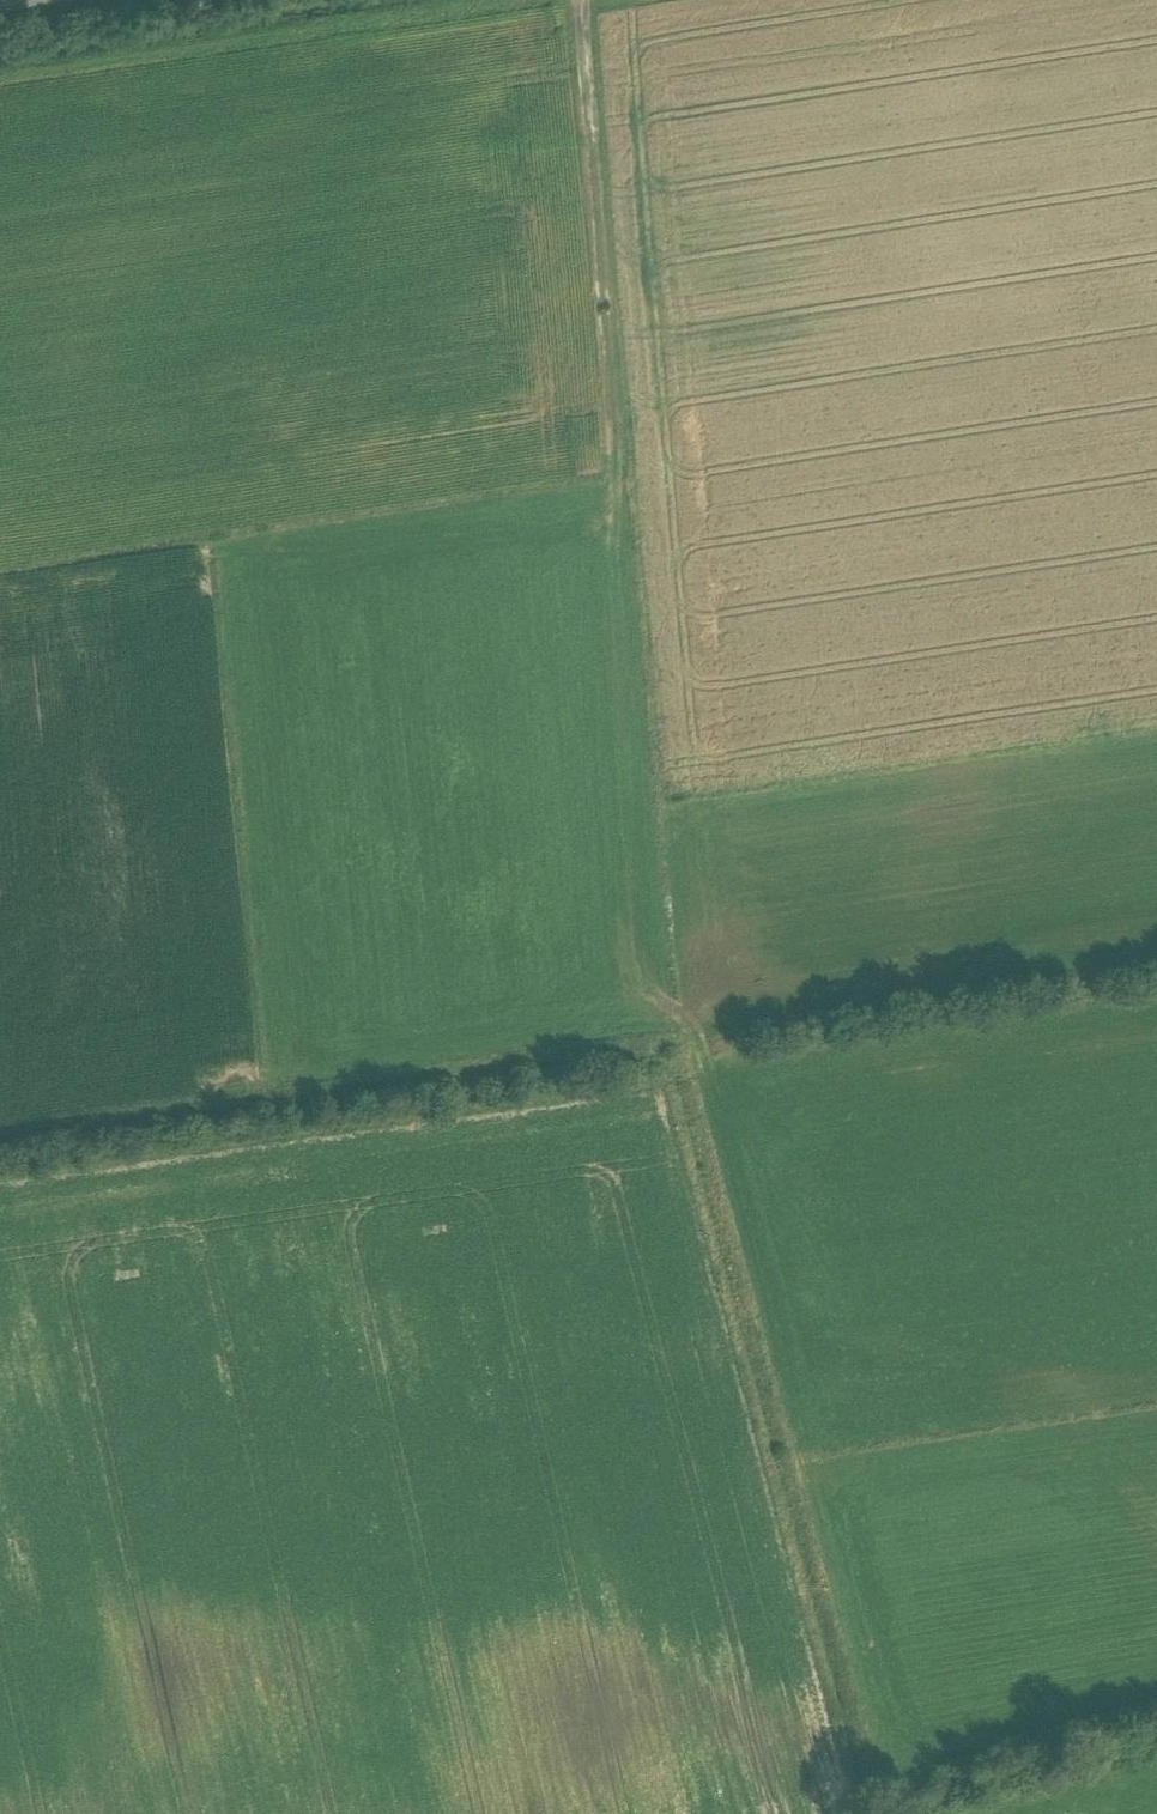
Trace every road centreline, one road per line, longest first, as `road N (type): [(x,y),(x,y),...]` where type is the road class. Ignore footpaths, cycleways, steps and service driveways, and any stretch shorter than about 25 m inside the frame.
road 1 (track): [(581,0),(623,484)]

